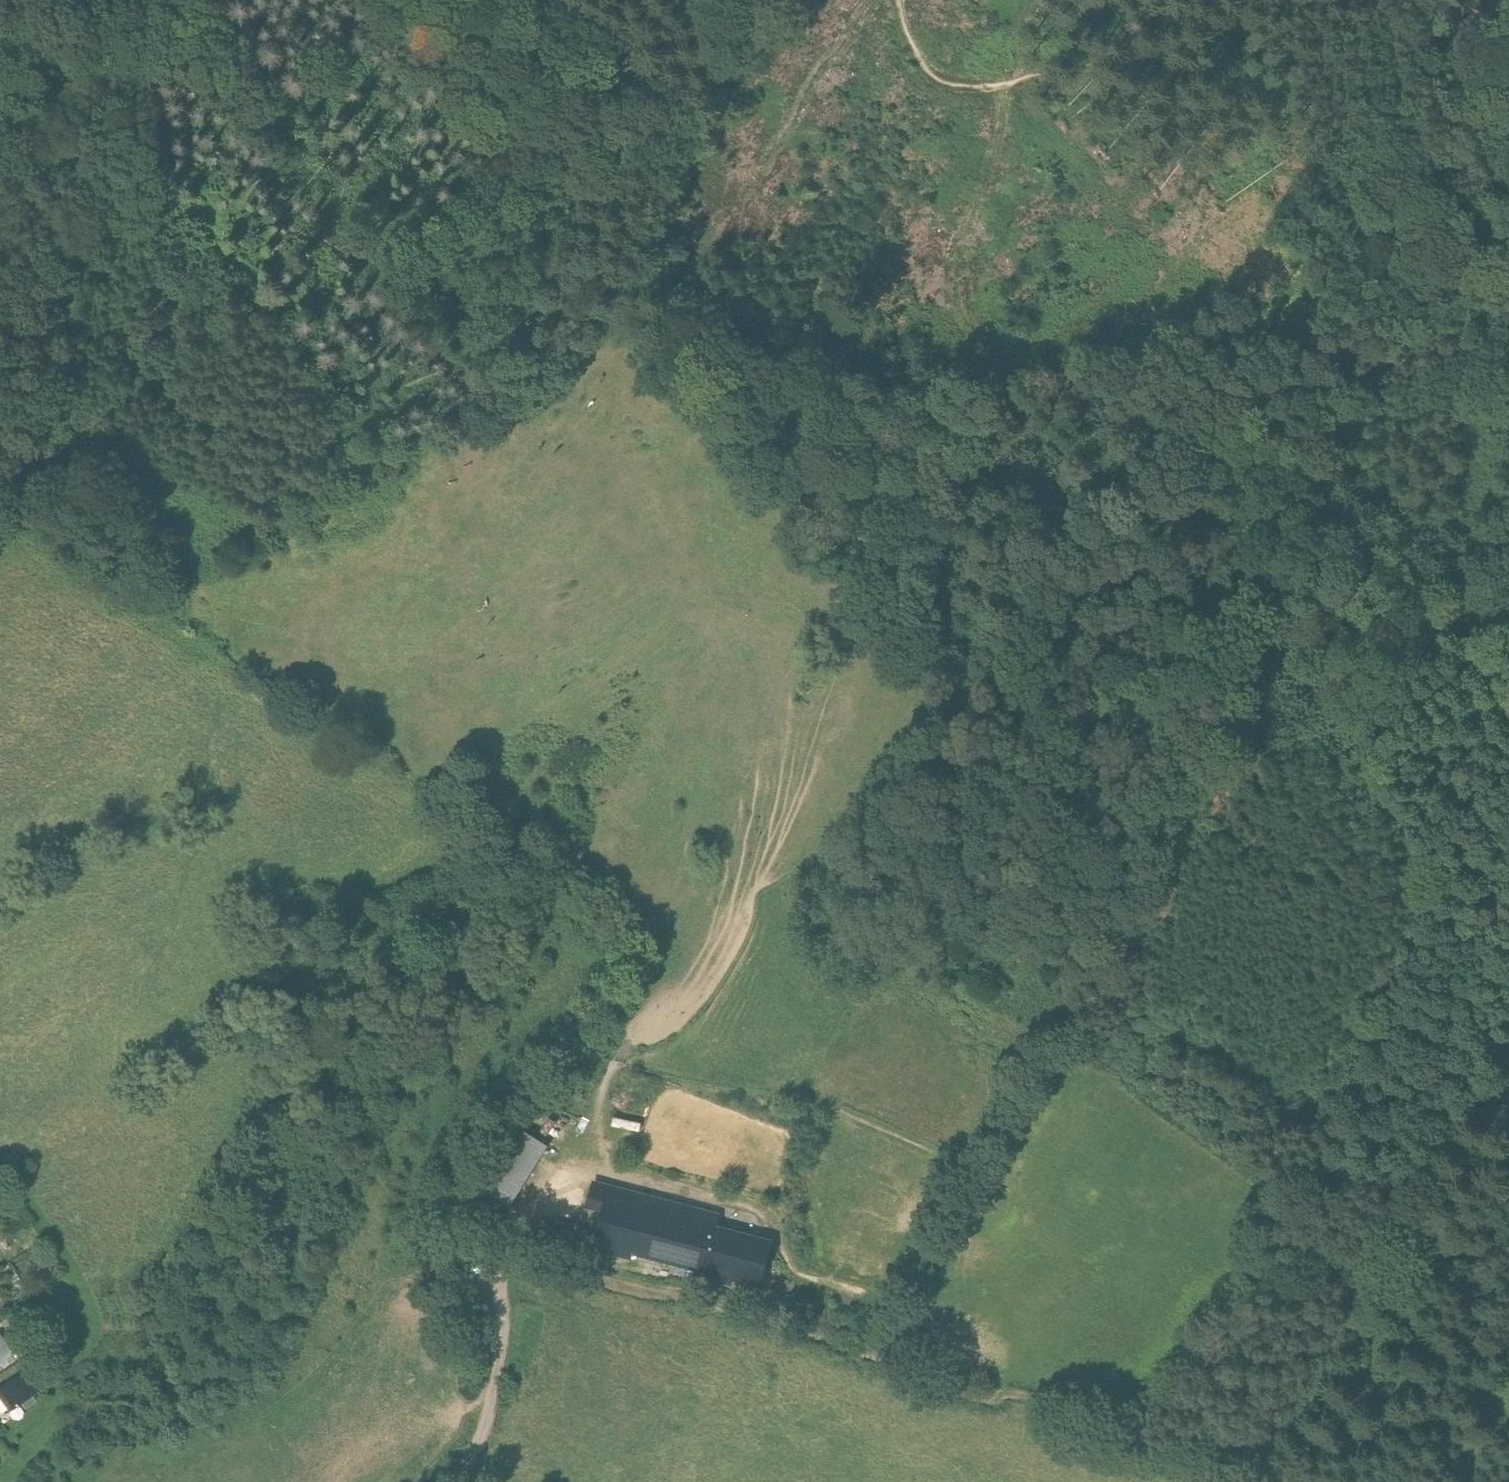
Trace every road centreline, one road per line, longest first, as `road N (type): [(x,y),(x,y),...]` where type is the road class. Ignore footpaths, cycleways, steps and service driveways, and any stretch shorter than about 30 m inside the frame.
road 1 (track): [(195,0),(175,30),(163,123),(136,169),(0,286)]

